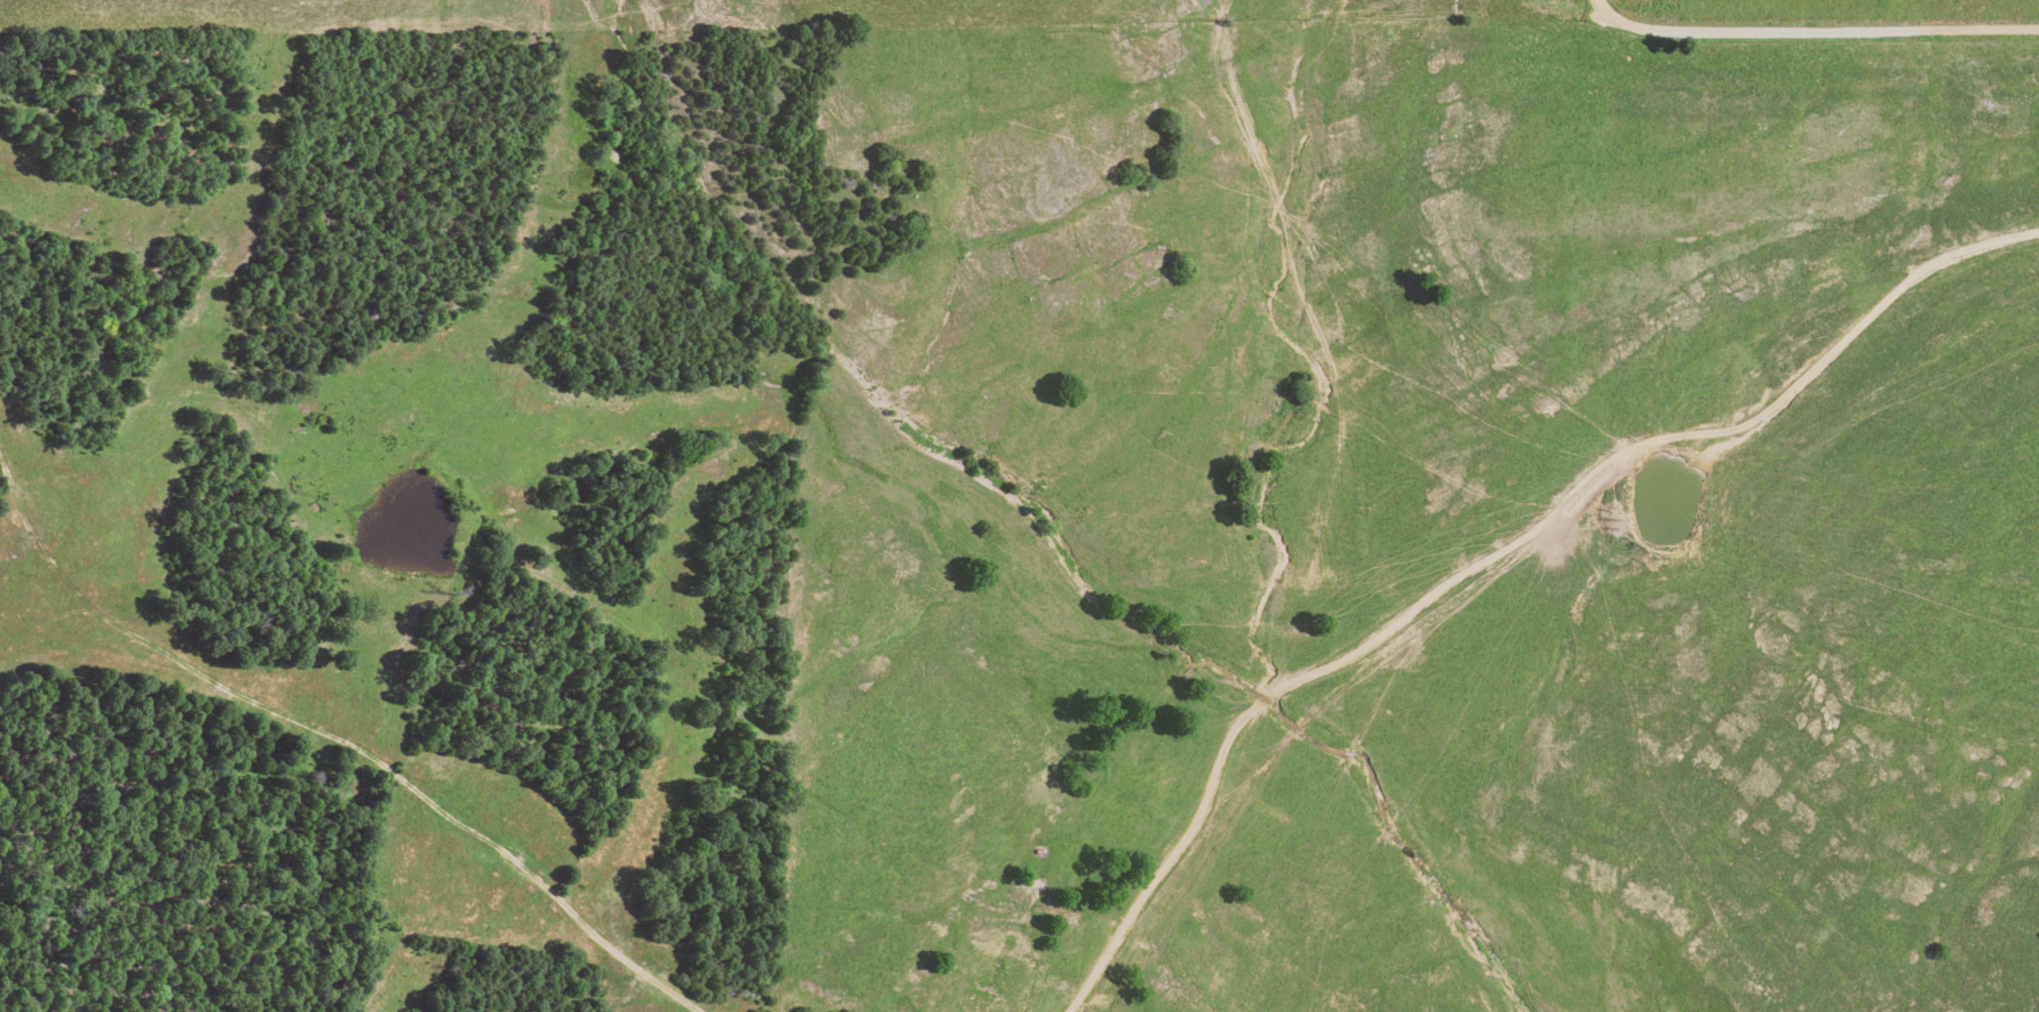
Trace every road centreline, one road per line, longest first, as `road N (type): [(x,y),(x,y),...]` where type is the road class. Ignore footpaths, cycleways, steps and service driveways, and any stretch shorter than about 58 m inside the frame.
road 1 (residential): [(2038,30),(1661,31),(1615,17),(1599,0)]

